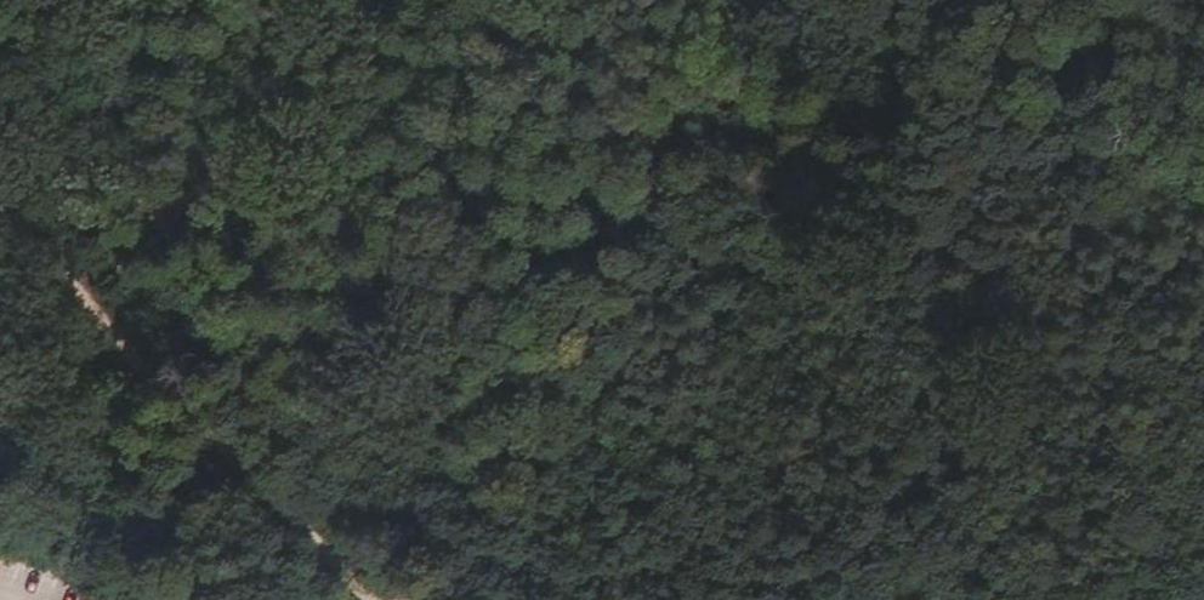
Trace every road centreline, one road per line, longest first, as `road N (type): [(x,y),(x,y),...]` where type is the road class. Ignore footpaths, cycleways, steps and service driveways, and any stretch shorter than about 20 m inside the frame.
road 1 (track): [(0,215),(367,599)]

